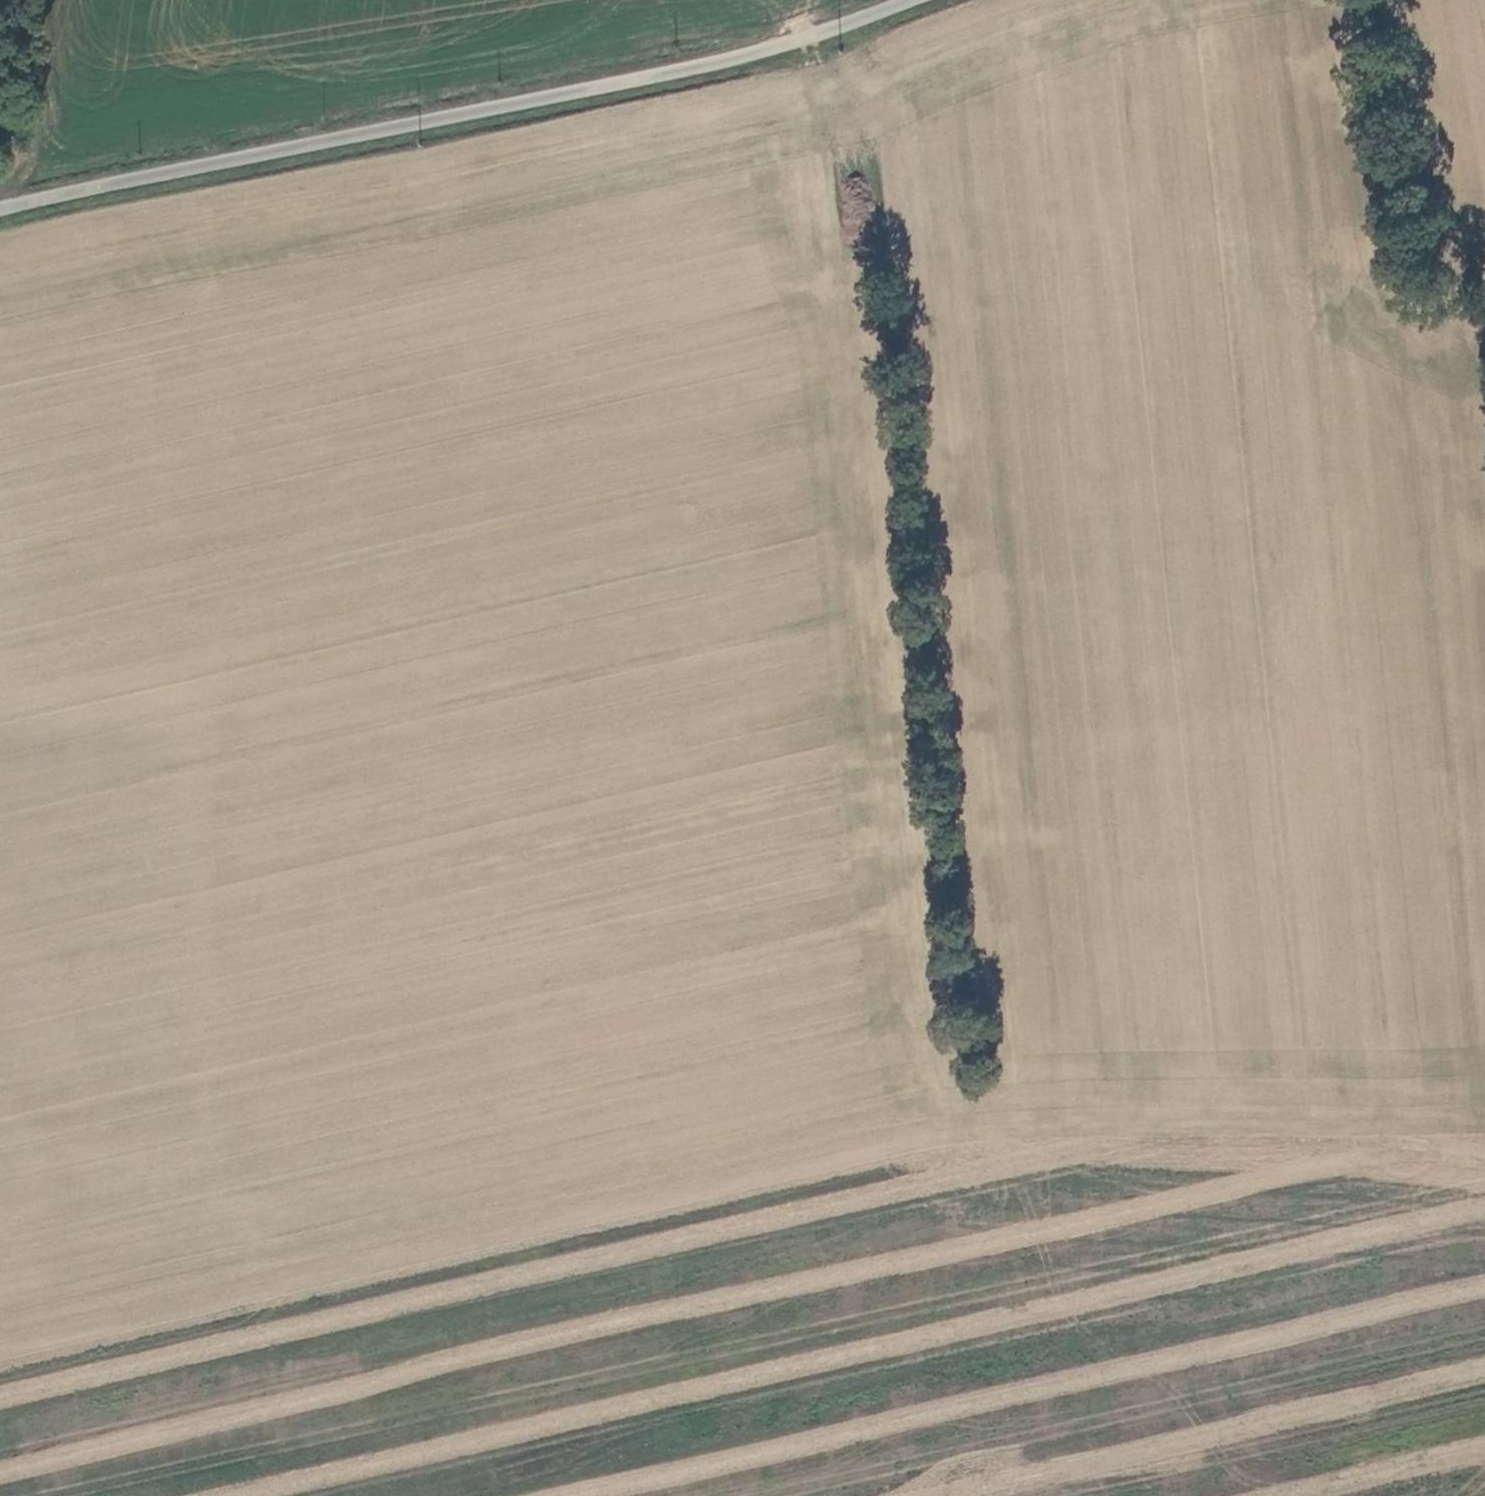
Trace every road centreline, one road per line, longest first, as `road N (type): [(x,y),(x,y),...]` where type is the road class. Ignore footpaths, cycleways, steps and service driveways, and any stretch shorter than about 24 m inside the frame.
road 1 (unclassified): [(912,0),(682,70),(0,207)]

